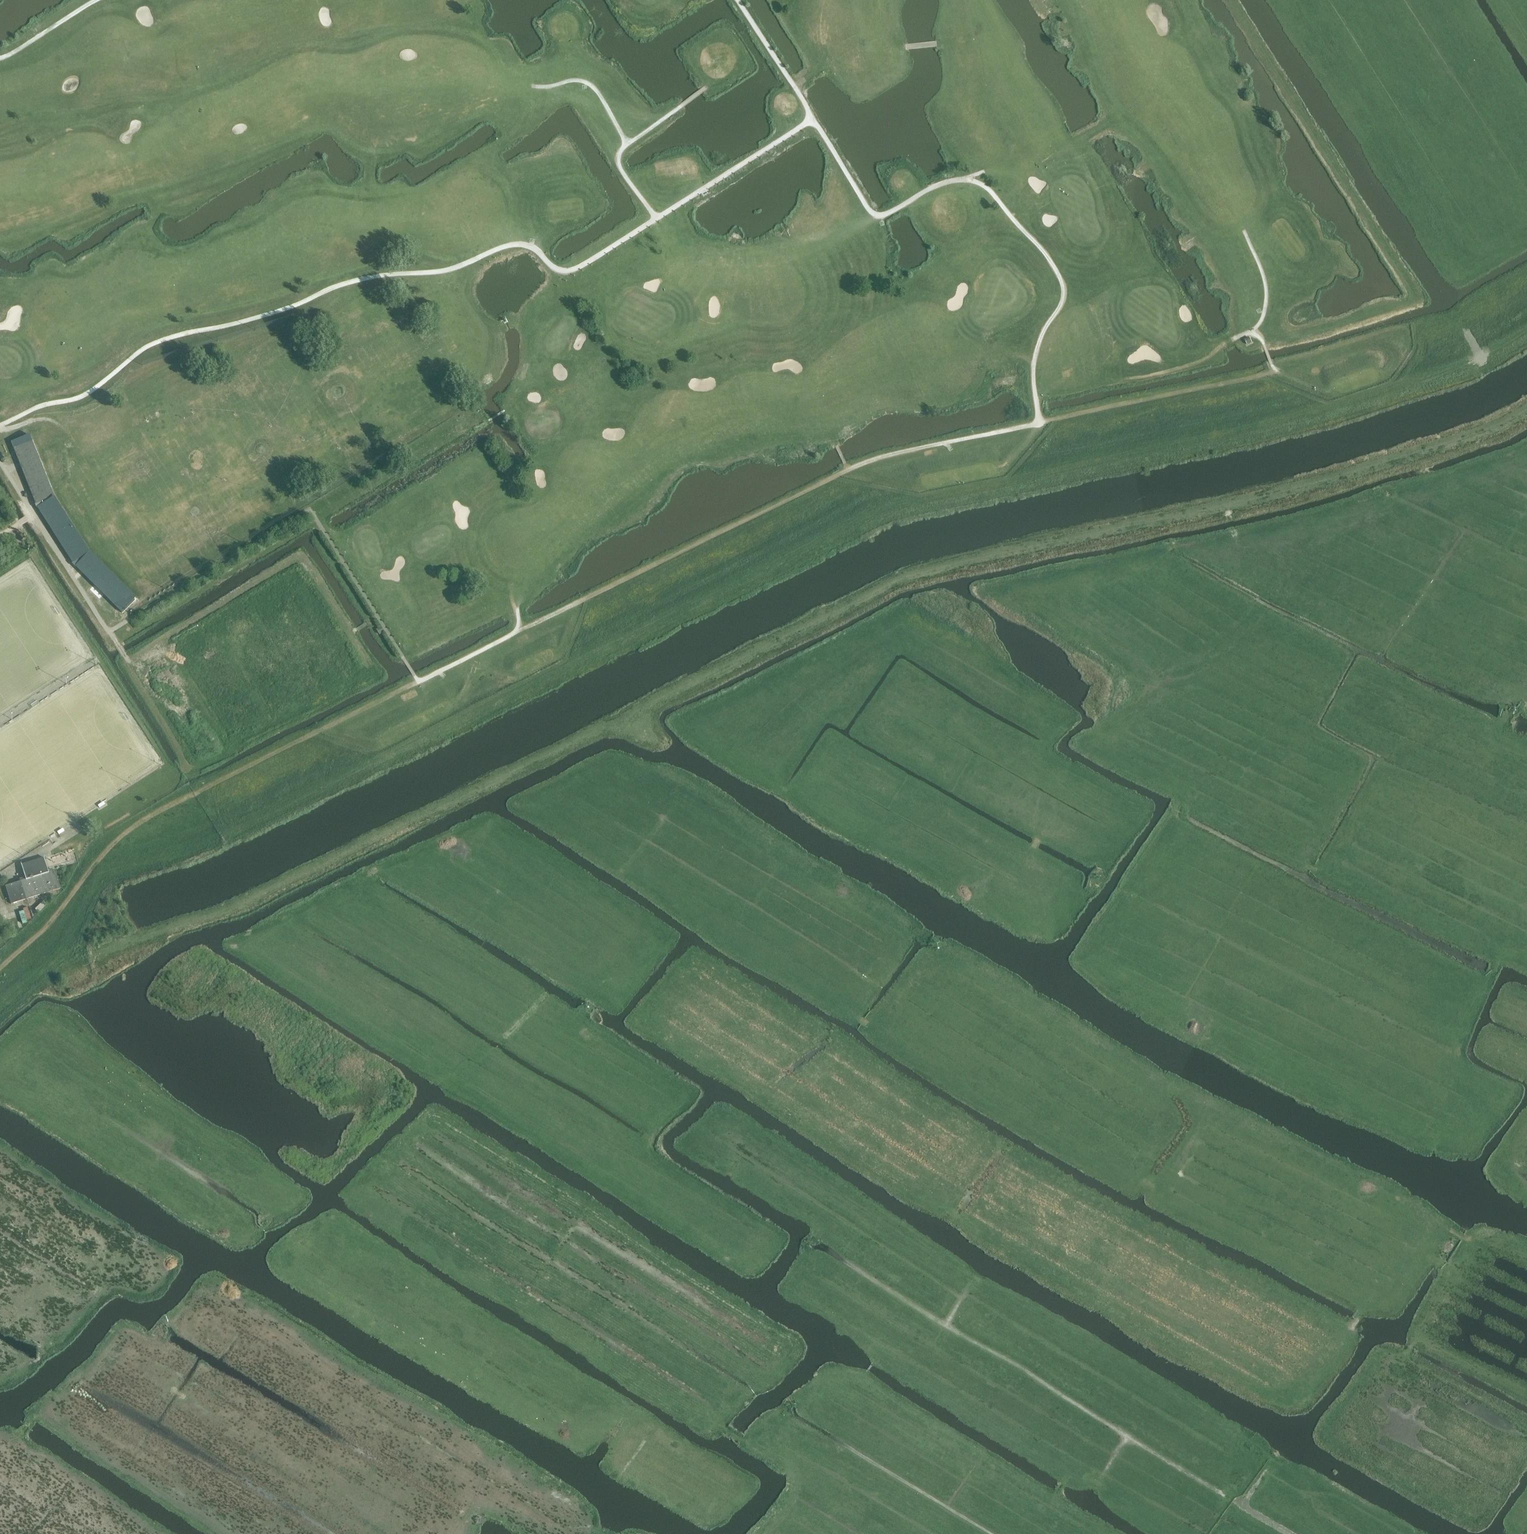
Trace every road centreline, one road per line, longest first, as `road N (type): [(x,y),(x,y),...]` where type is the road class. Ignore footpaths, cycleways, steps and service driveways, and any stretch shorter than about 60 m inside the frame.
road 1 (track): [(570,272),(508,412)]
road 2 (track): [(975,181),(942,44)]

